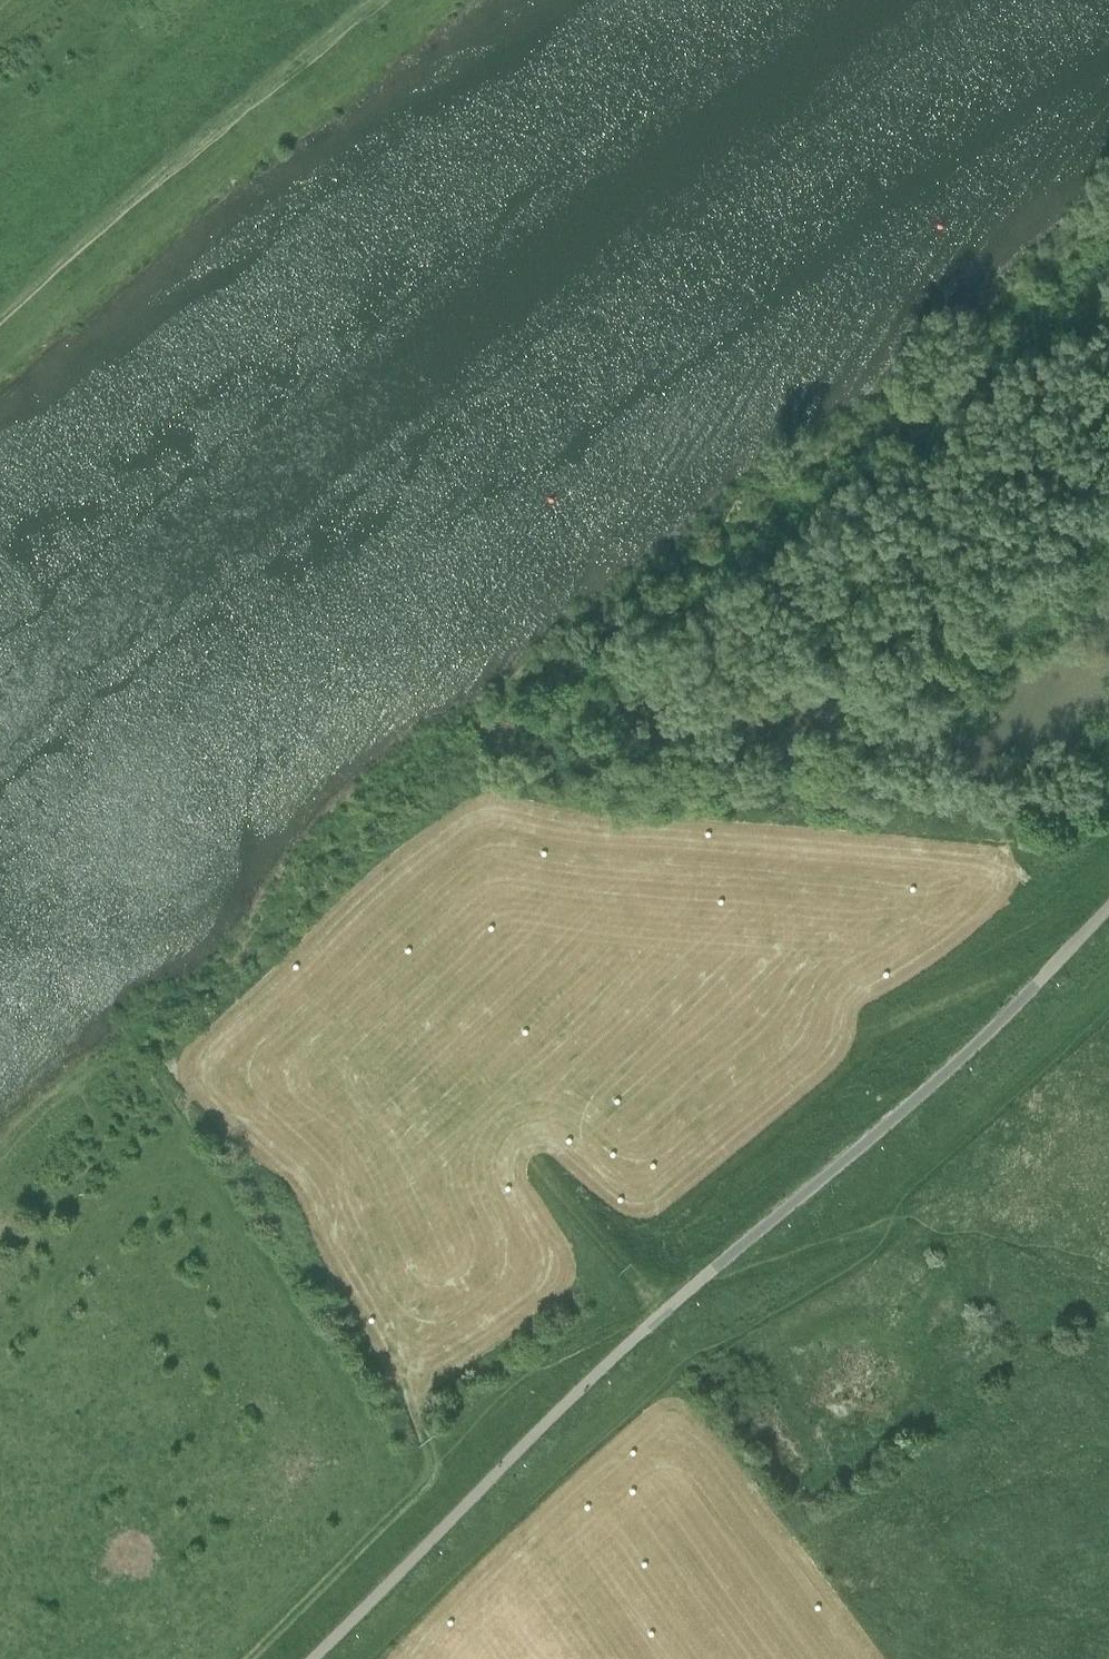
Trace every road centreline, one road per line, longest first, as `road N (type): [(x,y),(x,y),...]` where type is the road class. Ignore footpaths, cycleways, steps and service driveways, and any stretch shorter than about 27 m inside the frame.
road 1 (track): [(376,0),(232,113),(0,321)]
road 2 (track): [(253,1658),(569,1347)]

